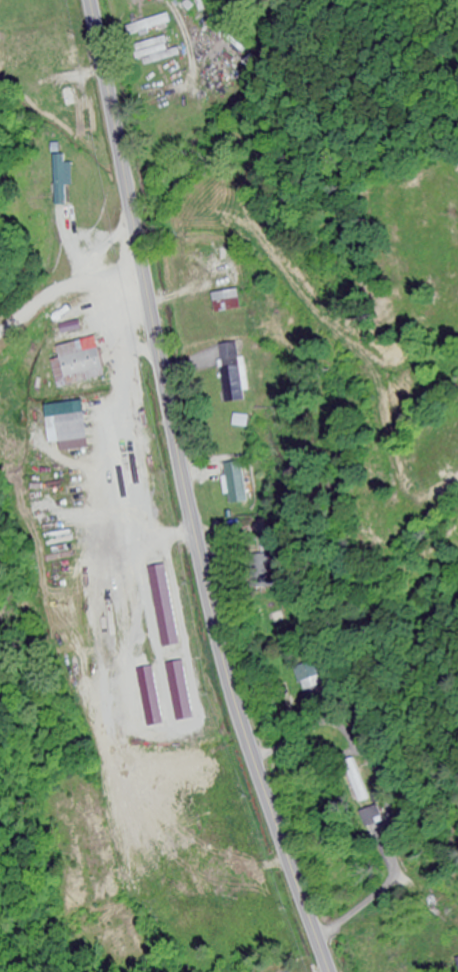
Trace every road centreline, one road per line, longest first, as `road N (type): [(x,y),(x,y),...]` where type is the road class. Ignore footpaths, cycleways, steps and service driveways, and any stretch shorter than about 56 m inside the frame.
road 1 (secondary): [(328,971),(219,644),(90,0)]

